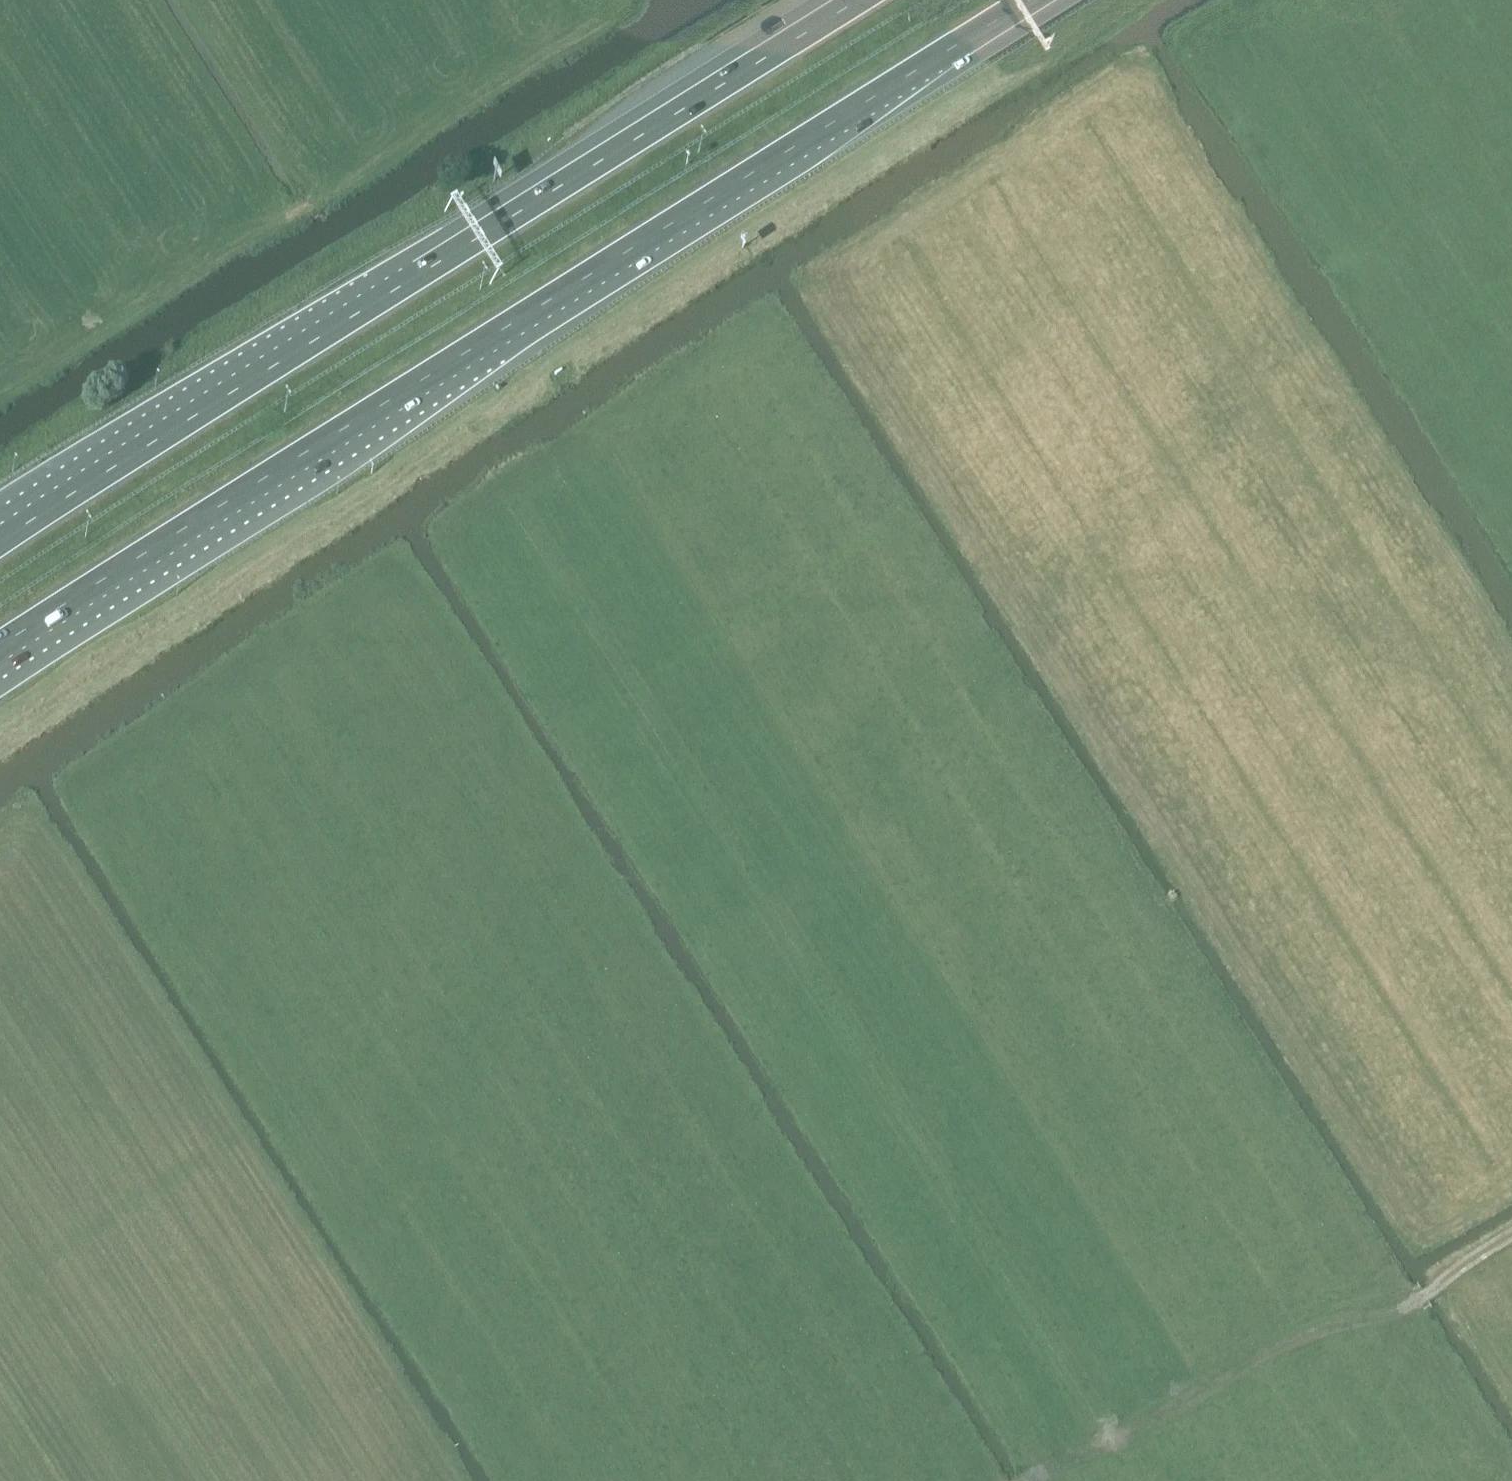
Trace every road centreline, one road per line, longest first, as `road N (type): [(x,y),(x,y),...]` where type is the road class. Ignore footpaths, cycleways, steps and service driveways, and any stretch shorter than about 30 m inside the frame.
road 1 (motorway): [(0,656),(1042,0)]
road 2 (motorway): [(854,0),(0,543)]

